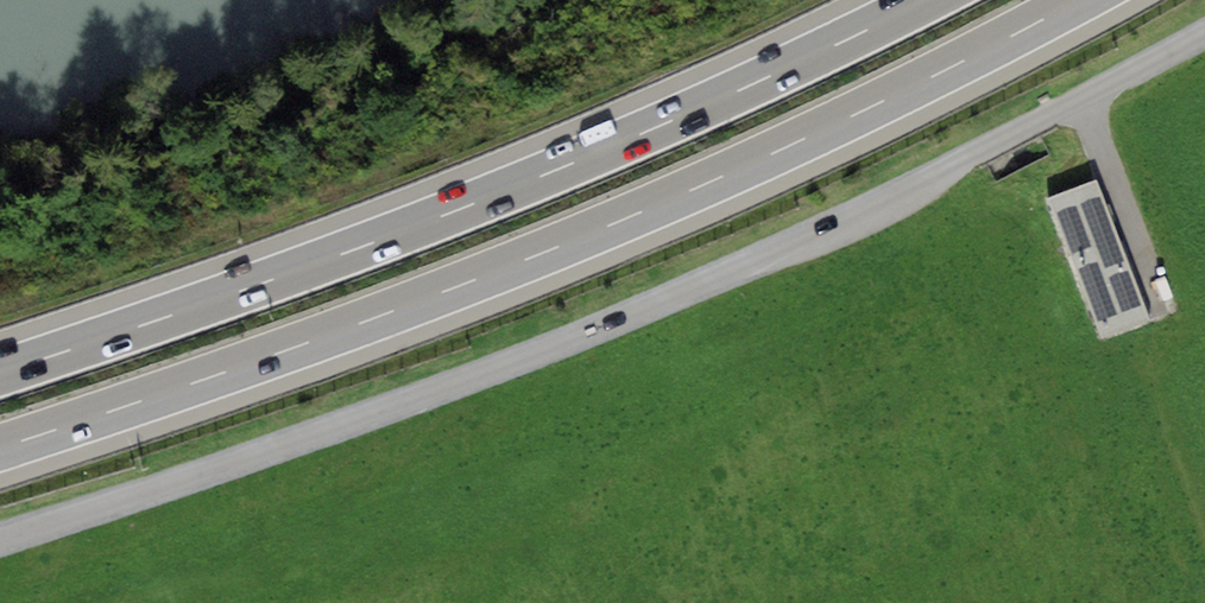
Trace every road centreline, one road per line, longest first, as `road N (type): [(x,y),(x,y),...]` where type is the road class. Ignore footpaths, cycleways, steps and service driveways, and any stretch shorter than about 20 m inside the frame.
road 1 (motorway): [(0,447),(624,220),(909,90),(1079,0)]
road 2 (motorway): [(927,0),(603,152),(451,213),(0,372)]

